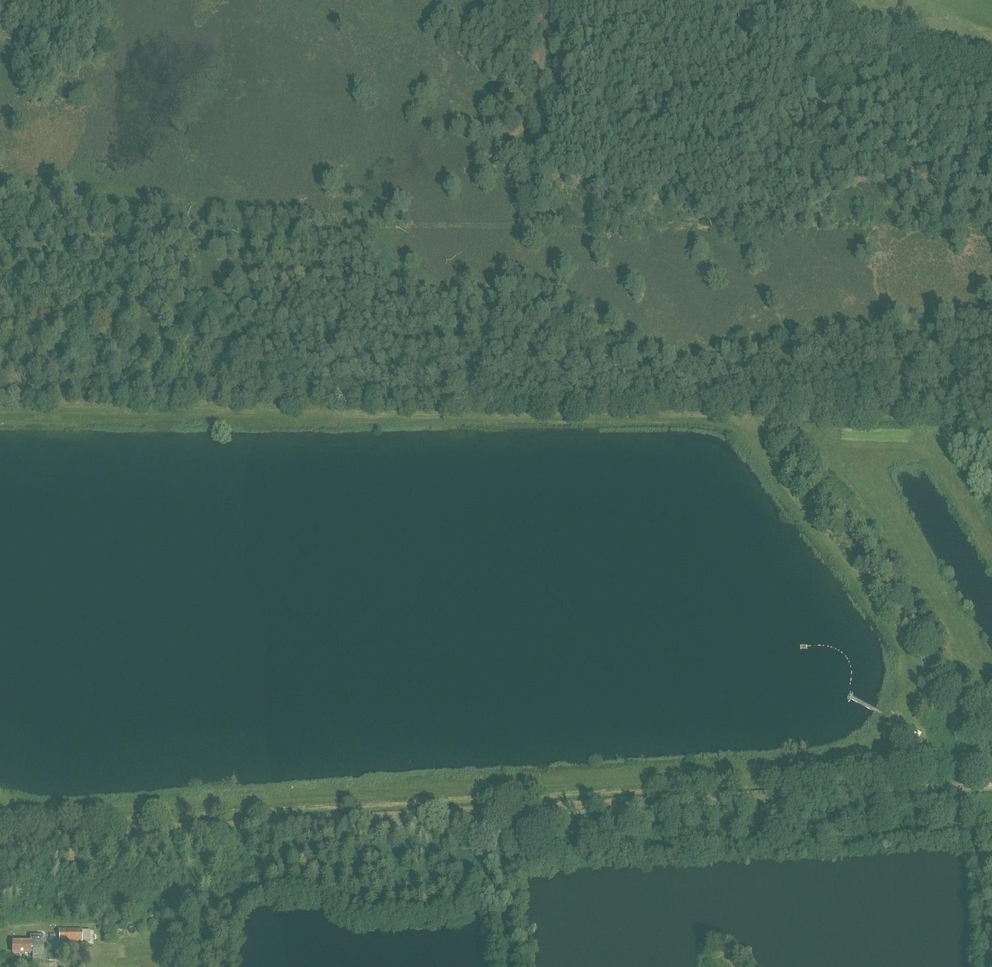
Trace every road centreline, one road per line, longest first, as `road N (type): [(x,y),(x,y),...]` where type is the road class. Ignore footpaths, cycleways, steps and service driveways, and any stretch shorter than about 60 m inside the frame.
road 1 (track): [(991,549),(938,462),(919,446),(895,442),(705,426),(0,420)]
road 2 (track): [(0,839),(991,780)]

